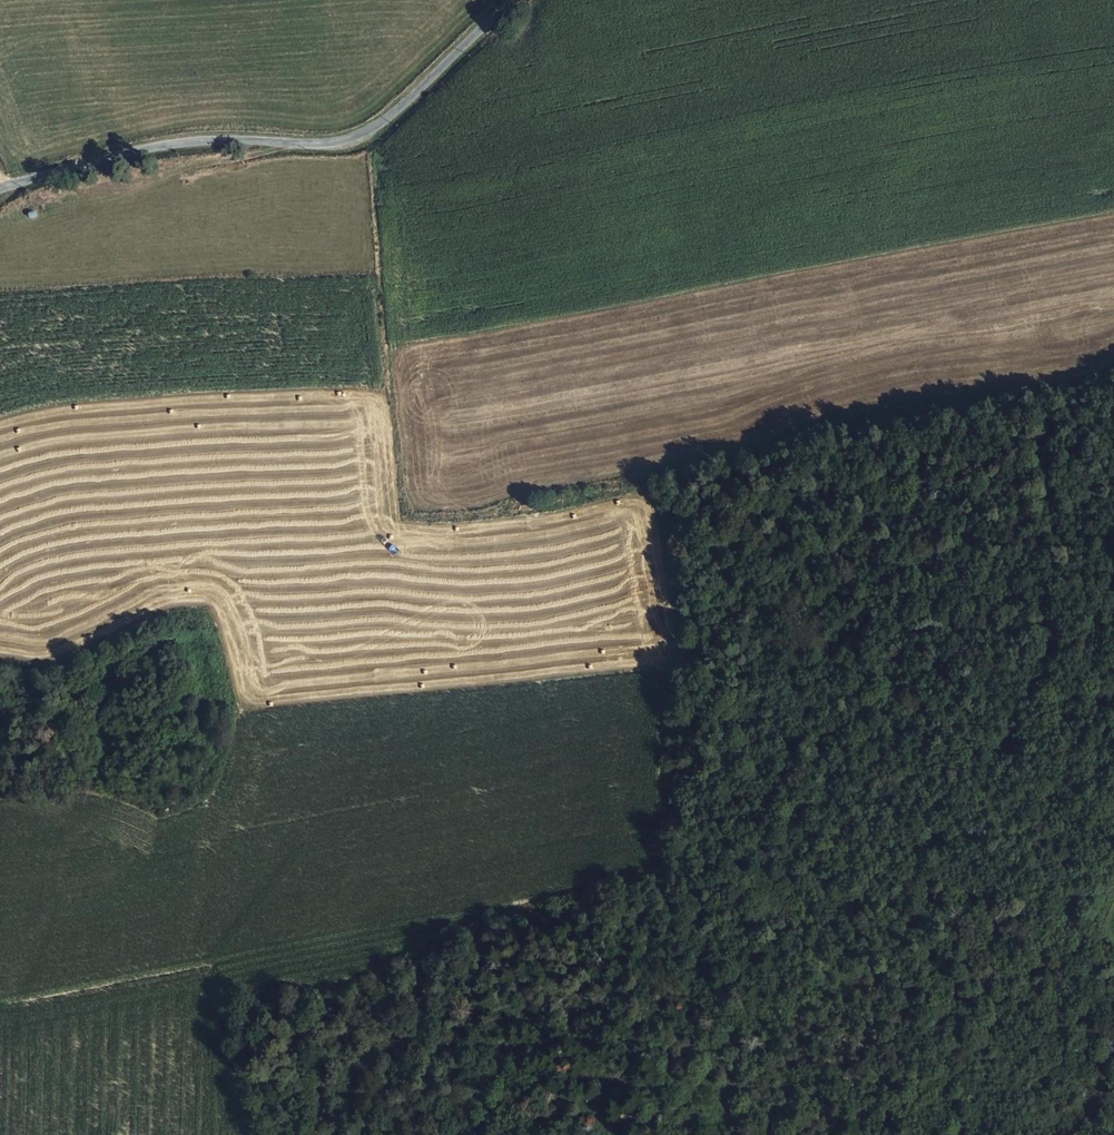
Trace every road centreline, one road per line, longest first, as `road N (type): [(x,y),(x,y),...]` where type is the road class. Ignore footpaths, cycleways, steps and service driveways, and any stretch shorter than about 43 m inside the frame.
road 1 (unclassified): [(0,190),(170,143),(348,141),(379,125),(512,0)]
road 2 (track): [(1113,357),(1064,373),(892,398),(830,434),(744,463),(668,534)]
road 3 (track): [(846,1134),(822,1088),(837,1048),(854,1031)]

